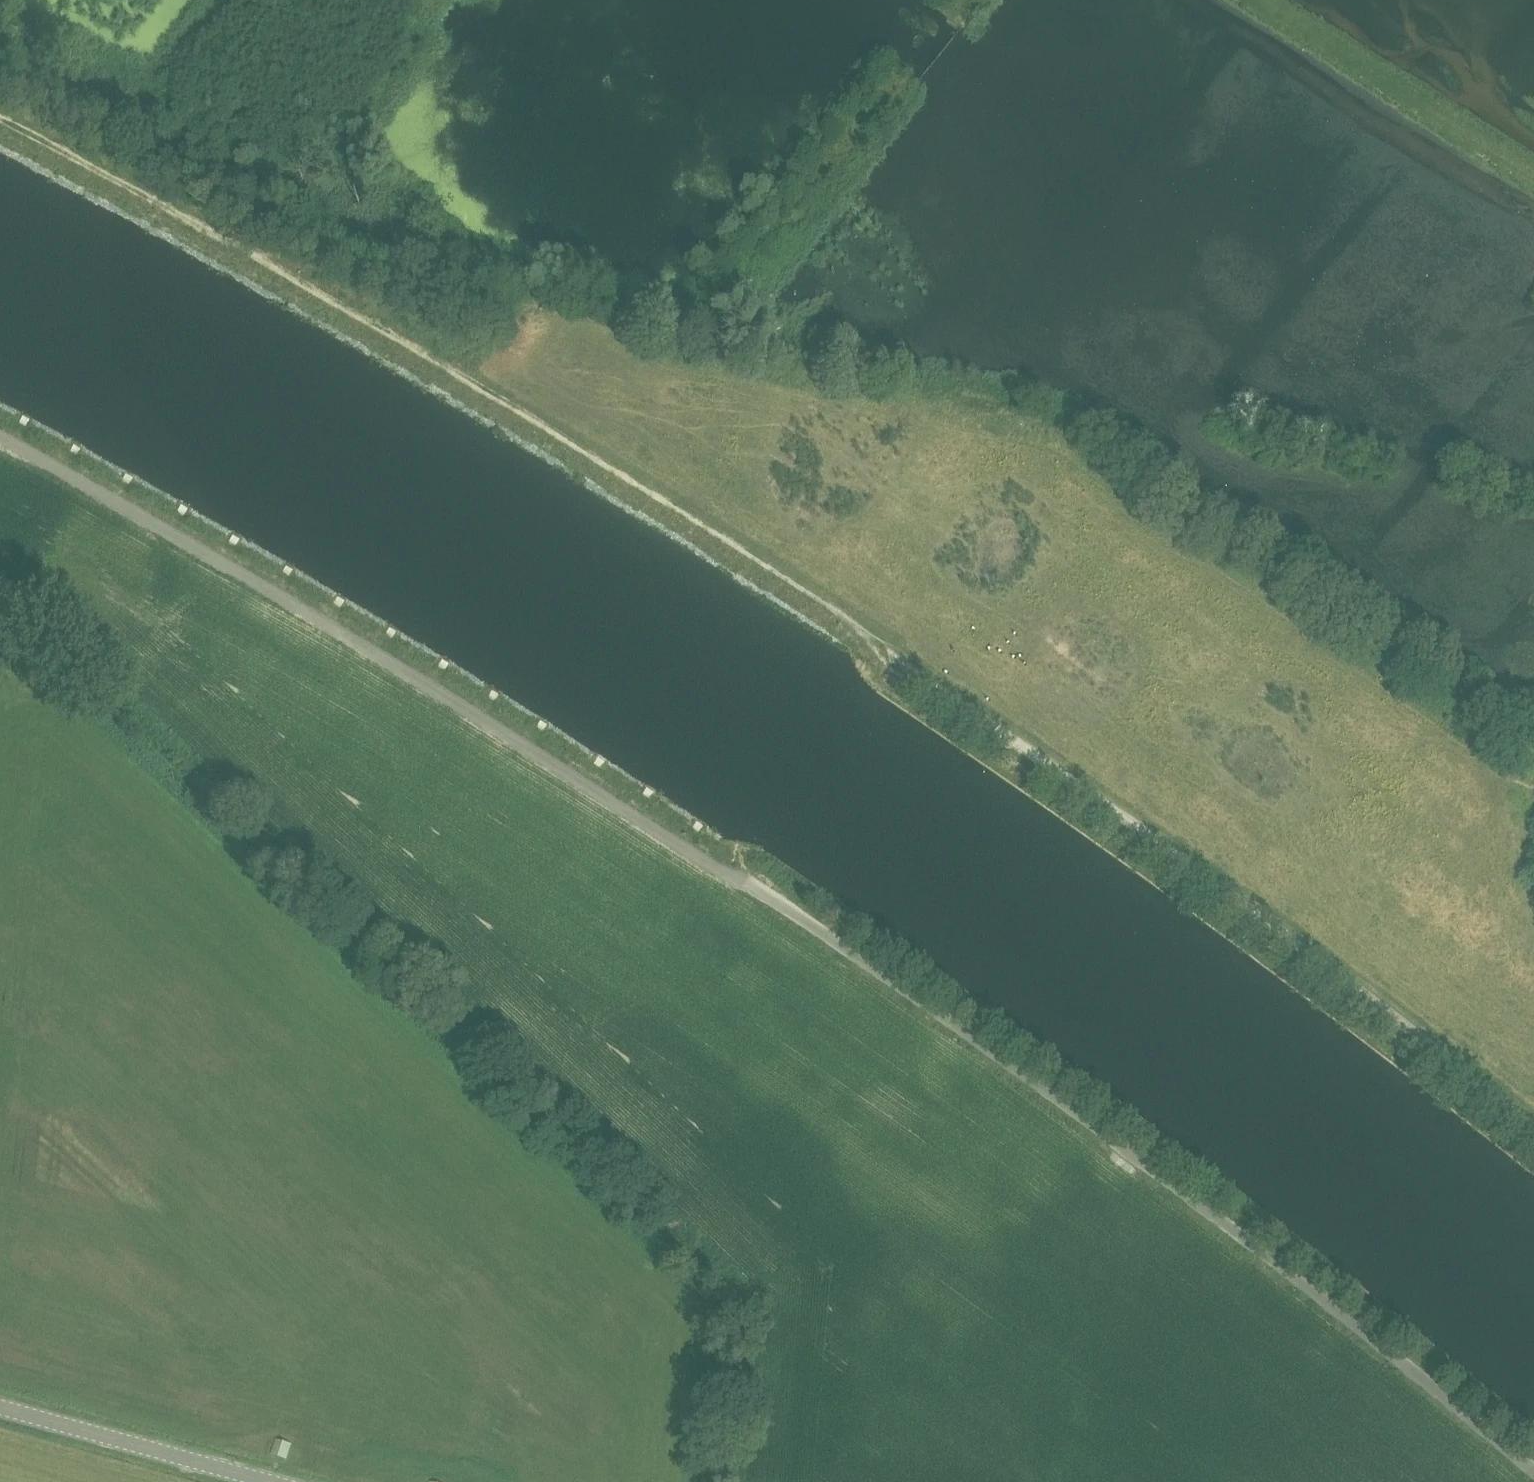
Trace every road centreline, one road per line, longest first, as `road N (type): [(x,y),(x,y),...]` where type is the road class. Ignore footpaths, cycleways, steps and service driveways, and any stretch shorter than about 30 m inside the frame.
road 1 (track): [(1533,1481),(1075,1115),(855,962),(521,736),(207,550),(0,438)]
road 2 (track): [(1533,1127),(1327,963),(897,660),(513,414),(0,135)]
road 3 (track): [(1250,0),(1533,182)]
road 4 (unclassified): [(259,1481),(0,1411)]

